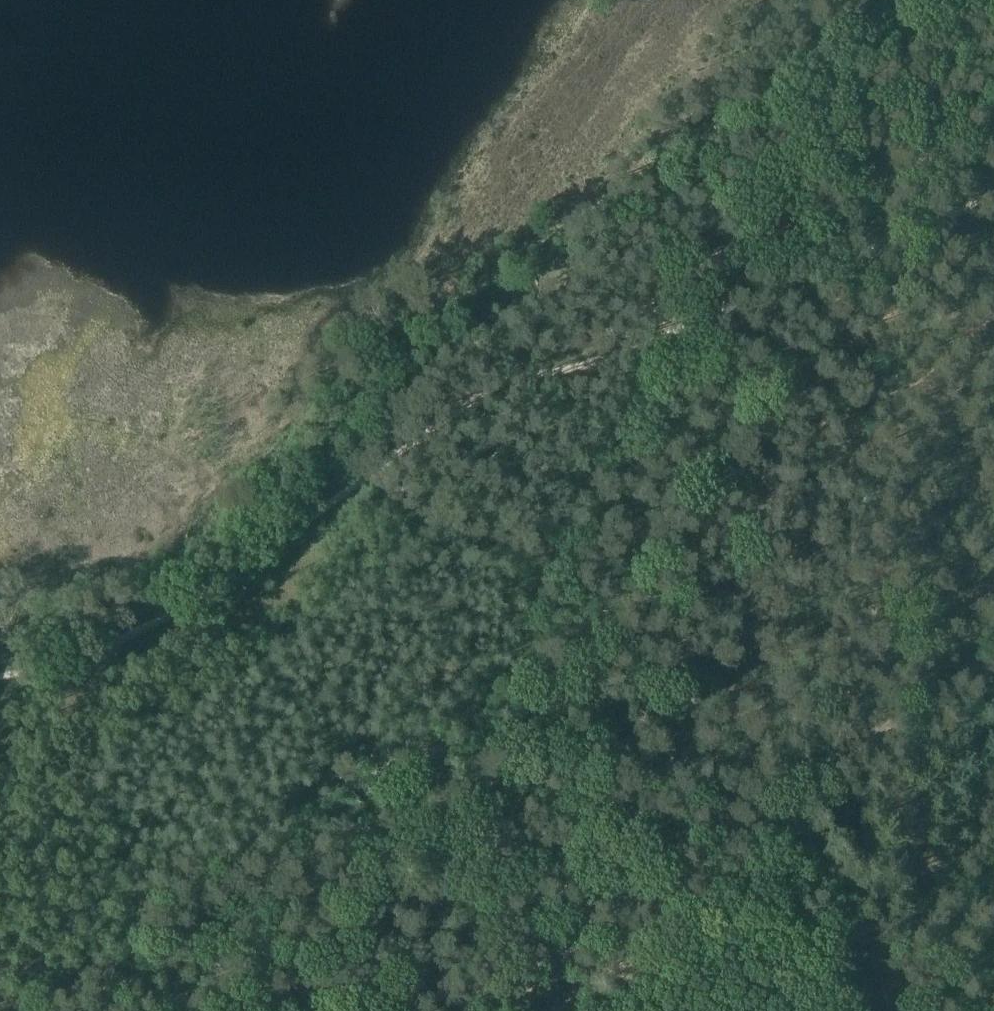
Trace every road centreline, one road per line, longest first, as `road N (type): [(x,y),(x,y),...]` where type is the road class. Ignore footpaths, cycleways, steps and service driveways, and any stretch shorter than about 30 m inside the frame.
road 1 (track): [(621,892),(993,655)]
road 2 (track): [(922,1010),(776,787)]
road 3 (track): [(443,1010),(621,892)]

